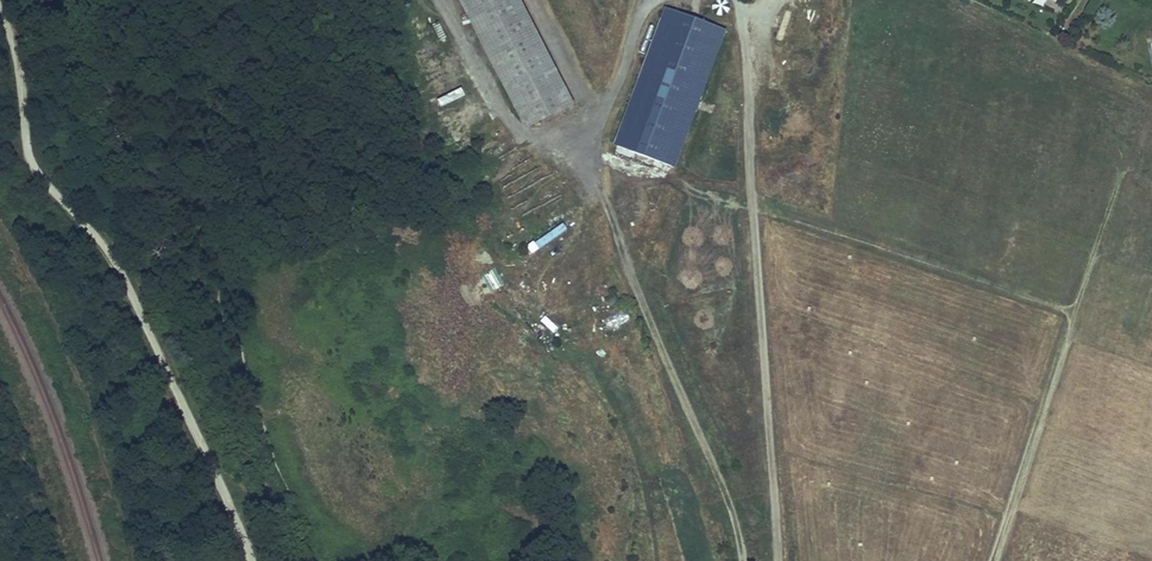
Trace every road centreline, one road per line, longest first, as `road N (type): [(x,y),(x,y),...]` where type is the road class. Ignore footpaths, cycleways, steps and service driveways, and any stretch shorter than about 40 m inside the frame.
road 1 (track): [(743,0),(777,560)]

